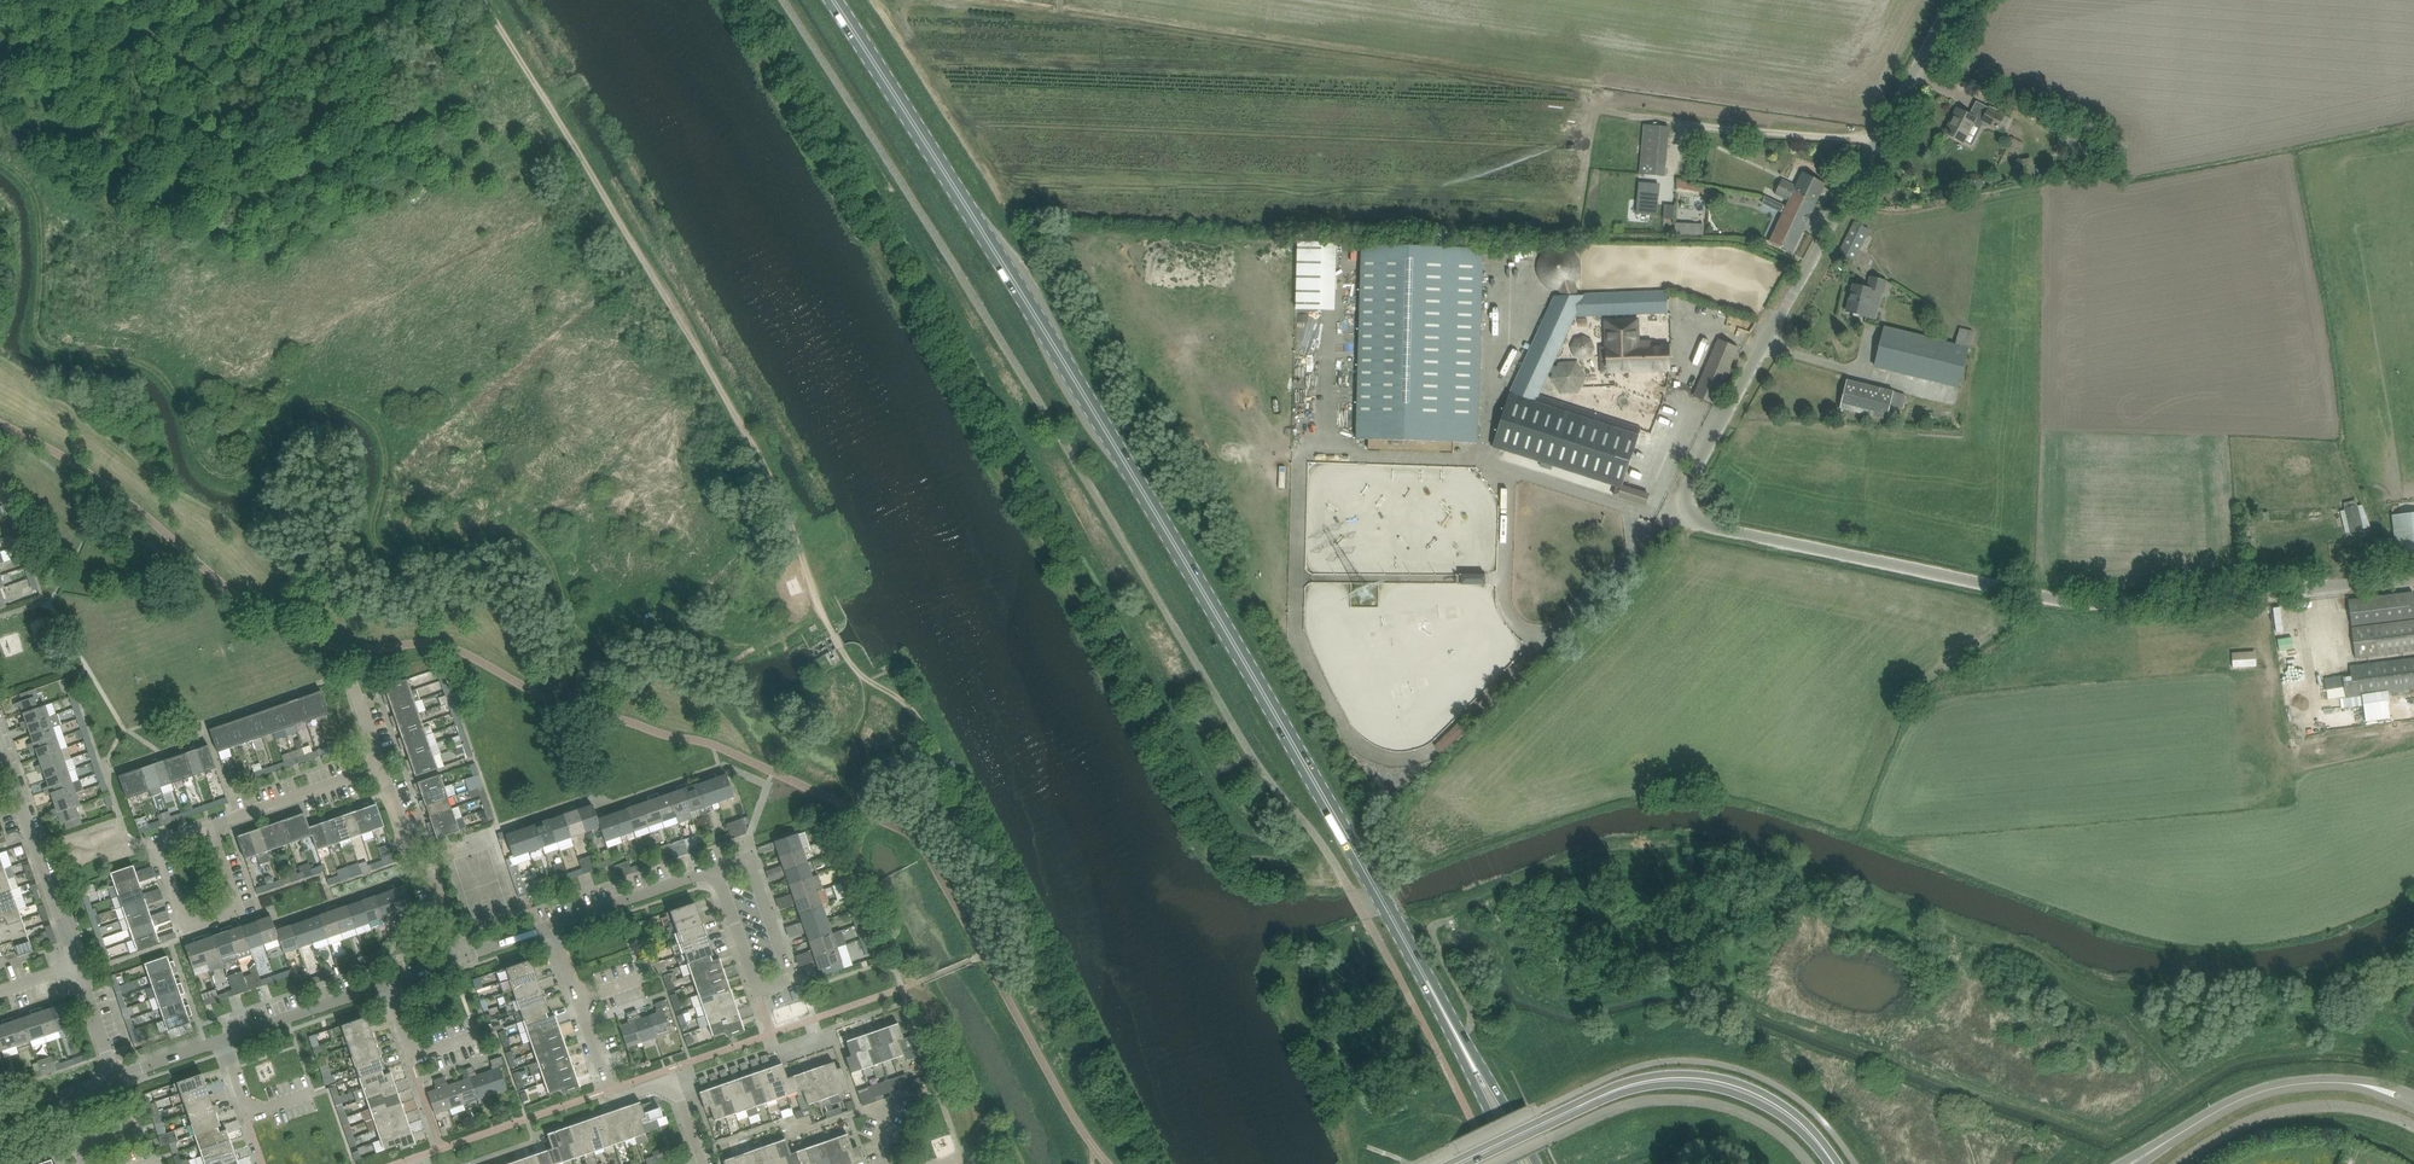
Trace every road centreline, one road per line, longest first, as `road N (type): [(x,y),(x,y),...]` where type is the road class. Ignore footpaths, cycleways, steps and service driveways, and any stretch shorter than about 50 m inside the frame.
road 1 (track): [(488,0),(778,483),(842,648),(862,677),(903,699),(921,720),(1148,1163)]
road 2 (unclassified): [(2413,576),(2117,602),(2059,599),(1702,523),(1690,513),(1686,488),(1951,0)]
road 3 (primary): [(1464,1047),(1076,379),(833,0)]
road 4 (tertiary): [(1832,1163),(1762,1101),(1697,1082),(1647,1083),(1538,1127)]
road 5 (residential): [(703,1163),(668,1086),(612,1097),(549,928)]
road 6 (residential): [(714,869),(737,861),(749,867),(788,967),(783,982),(759,989),(719,881)]
road 7 (residential): [(210,828),(239,912),(186,930),(157,845),(176,838)]
road 8 (tertiary): [(2131,1163),(2242,1098),(2275,1088),(2351,1083)]
road 9 (residential): [(76,966),(2,748)]
road 10 (residential): [(459,958),(381,767)]
road 11 (residential): [(210,828),(381,767)]
road 12 (residential): [(221,1040),(388,983)]
road 13 (residential): [(549,928),(714,869)]
road 14 (residential): [(477,1035),(411,1058),(388,983)]
road 15 (residential): [(221,1040),(249,1115),(313,1092)]
road 16 (primary): [(1536,1163),(1464,1047)]
road 17 (primary): [(1464,1047),(1513,1163)]

